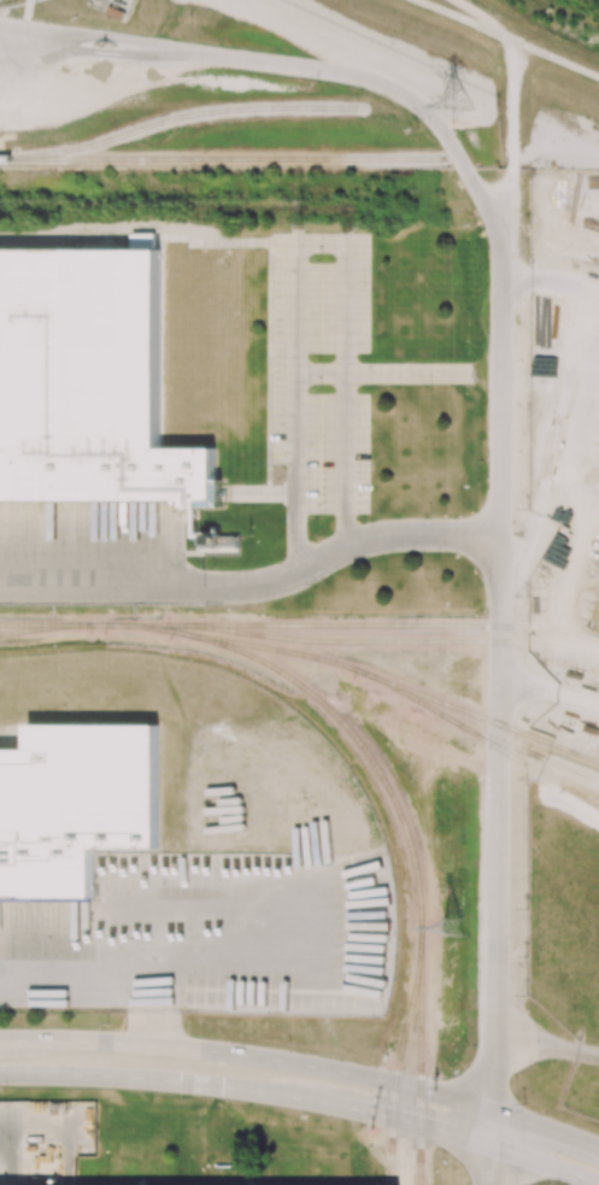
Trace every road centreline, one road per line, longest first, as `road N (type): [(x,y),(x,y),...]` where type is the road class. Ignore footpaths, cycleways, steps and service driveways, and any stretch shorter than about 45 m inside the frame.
road 1 (residential): [(494,1113),(504,241),(497,206)]
road 2 (residential): [(497,206),(434,122),(365,80),(0,27)]
road 3 (secondary): [(494,1113),(264,1058),(0,1040)]
road 4 (secondary): [(0,1074),(296,1097)]
road 5 (secondary): [(296,1097),(493,1146)]

